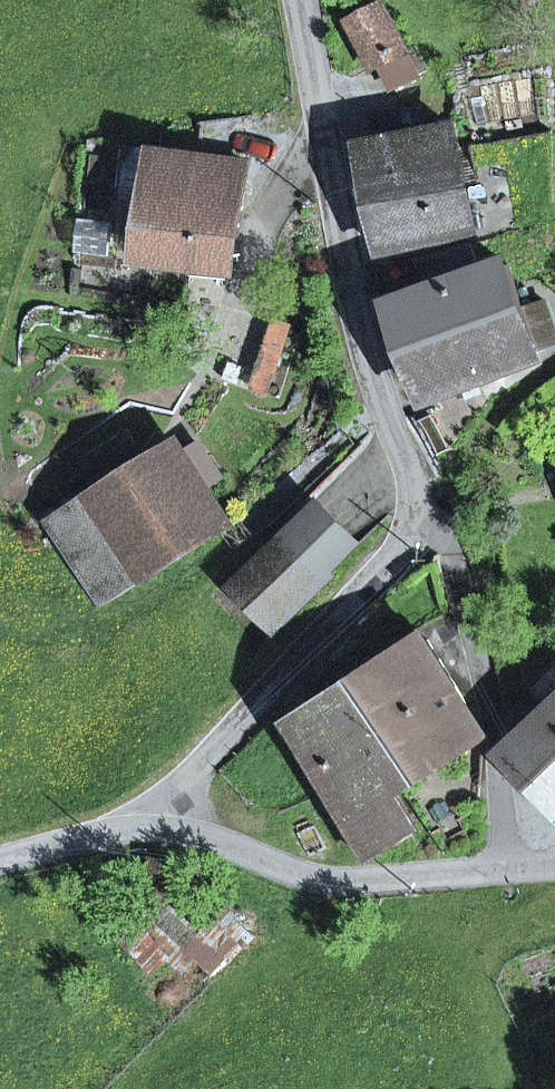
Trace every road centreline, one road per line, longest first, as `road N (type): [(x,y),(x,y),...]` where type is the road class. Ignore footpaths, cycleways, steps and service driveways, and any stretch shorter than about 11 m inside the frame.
road 1 (residential): [(301,0),(356,311),(403,450),(438,517),(183,784),(169,818)]
road 2 (residential): [(0,862),(169,818)]

